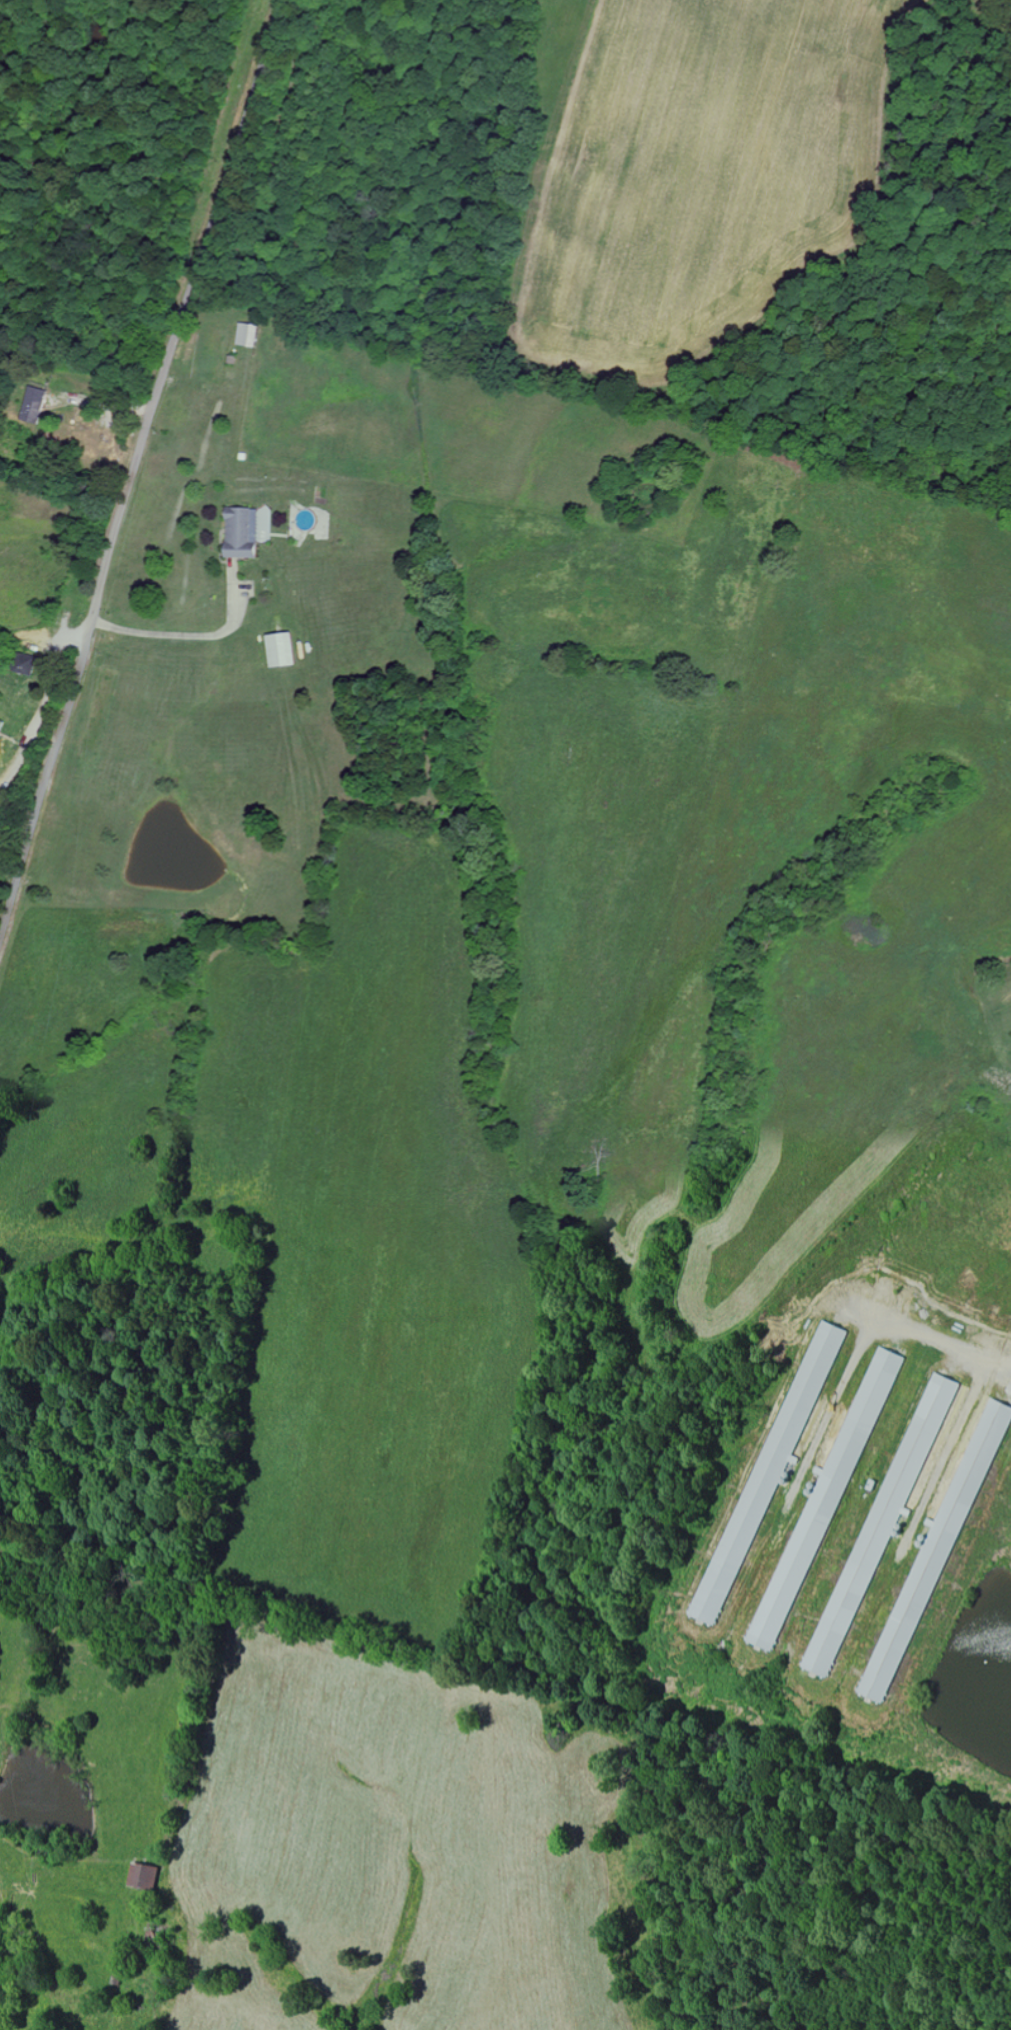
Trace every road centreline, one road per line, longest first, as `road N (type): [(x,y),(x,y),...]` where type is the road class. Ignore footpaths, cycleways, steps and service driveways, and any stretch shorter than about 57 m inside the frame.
road 1 (residential): [(0,941),(91,663),(147,422),(283,0)]

